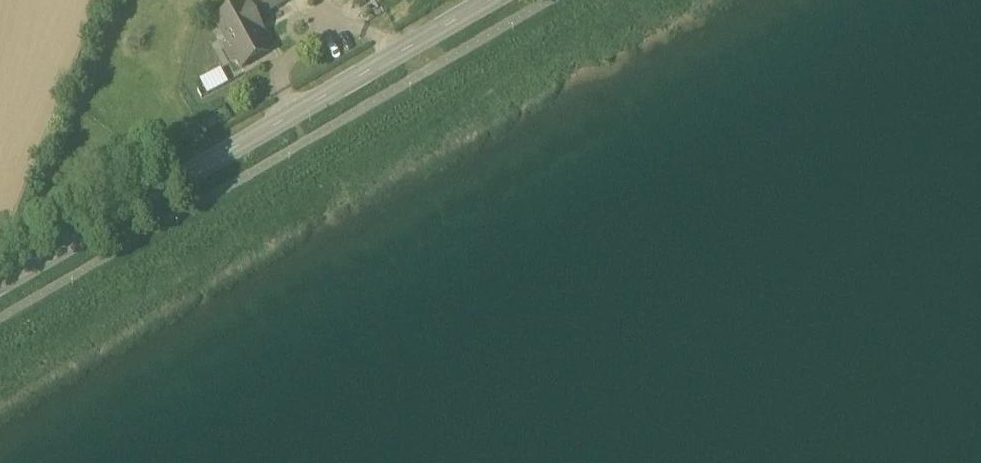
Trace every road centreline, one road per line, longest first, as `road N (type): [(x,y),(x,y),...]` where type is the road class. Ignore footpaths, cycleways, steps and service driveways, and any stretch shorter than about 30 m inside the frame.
road 1 (secondary): [(0,284),(491,0)]

